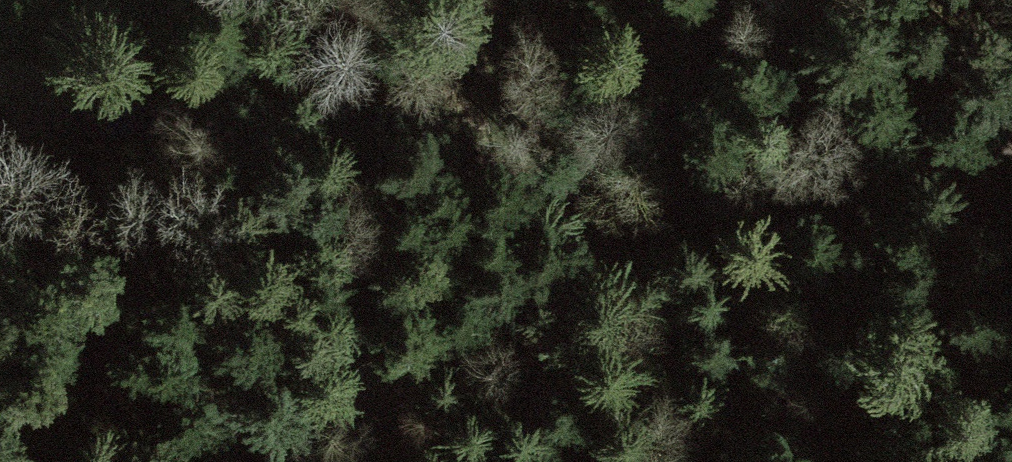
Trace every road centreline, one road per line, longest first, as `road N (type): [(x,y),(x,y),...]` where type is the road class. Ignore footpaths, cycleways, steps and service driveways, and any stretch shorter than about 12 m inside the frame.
road 1 (track): [(271,0),(402,129),(623,243),(711,209),(1011,142)]
road 2 (track): [(349,461),(434,374),(500,320),(623,243)]

